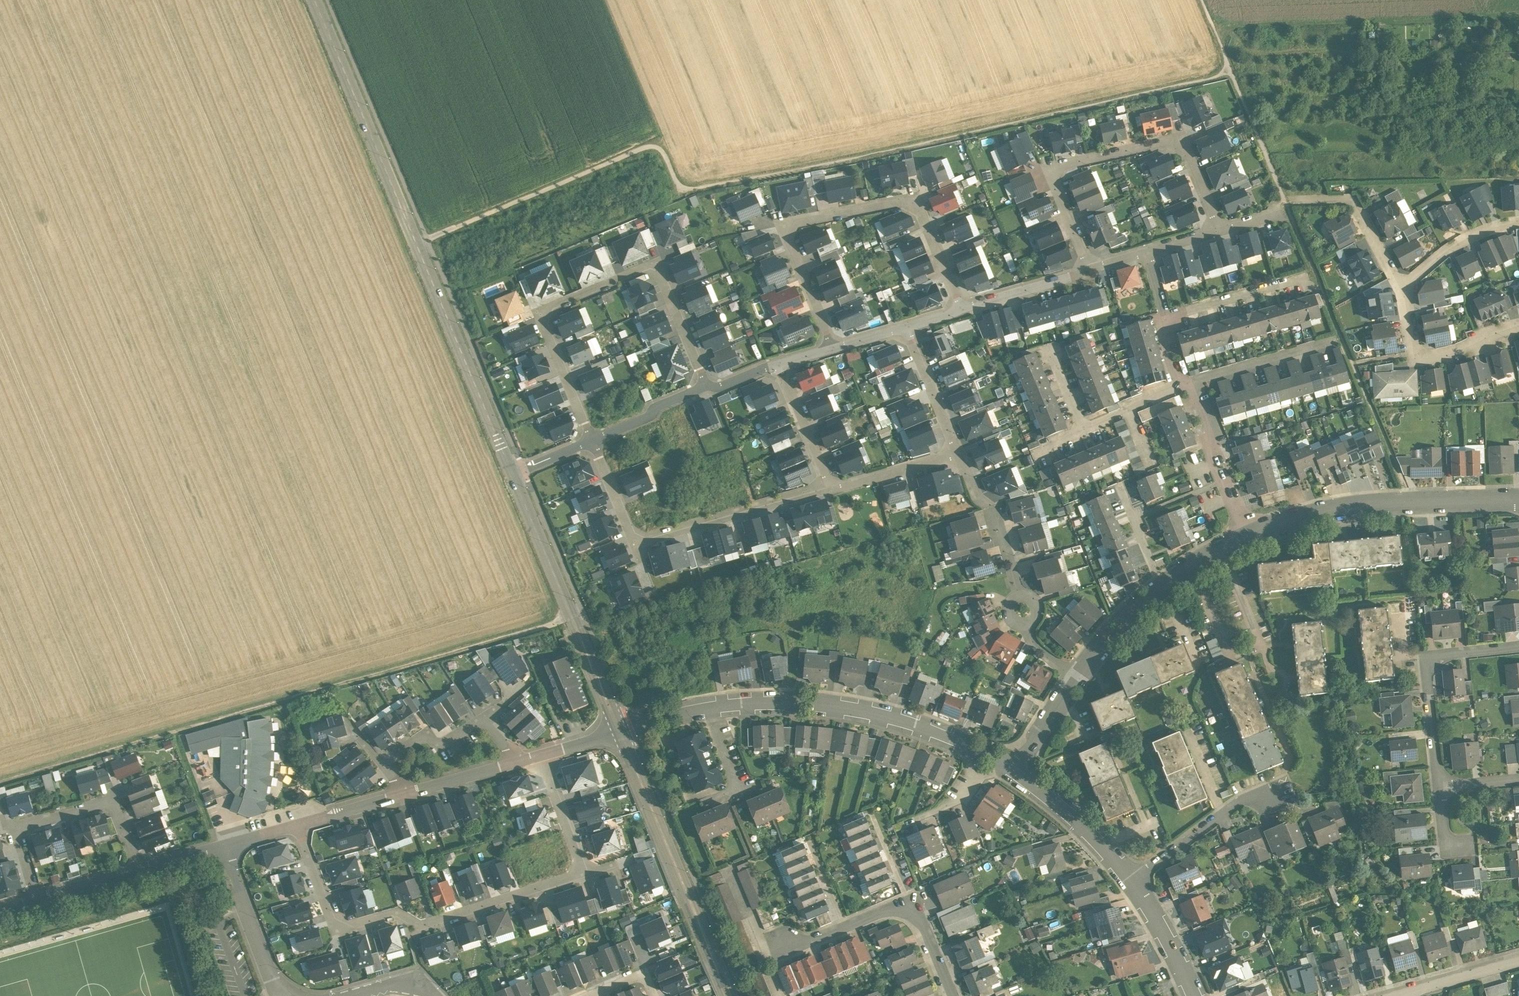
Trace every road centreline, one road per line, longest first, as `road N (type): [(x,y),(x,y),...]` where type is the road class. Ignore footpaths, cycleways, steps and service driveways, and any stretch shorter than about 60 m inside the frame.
road 1 (track): [(0,781),(572,617)]
road 2 (track): [(1407,501),(1202,0)]
road 3 (residential): [(313,0),(511,473)]
road 4 (residential): [(297,825),(335,931),(399,913),(420,928),(585,874)]
road 5 (residential): [(591,441),(545,320),(549,311),(640,272),(654,273),(704,385)]
road 6 (residential): [(830,347),(789,242),(798,224),(910,206),(960,308)]
road 7 (track): [(415,244),(661,141),(682,189),(690,189)]
road 8 (residential): [(1085,269),(1057,181),(1065,164),(1179,143),(1218,232)]
road 9 (residential): [(829,486),(634,541),(591,441)]
road 10 (track): [(1213,26),(1518,20)]
road 11 (residential): [(619,731),(731,995)]
road 12 (residential): [(711,706),(838,706),(927,729),(986,757)]
road 13 (residential): [(511,473),(619,731)]
road 14 (residential): [(1518,498),(1358,504),(1248,536)]
road 15 (residential): [(952,995),(912,903),(765,959)]
road 16 (residential): [(35,902),(15,830),(26,827),(115,801),(138,872)]
road 17 (residential): [(1314,275),(1165,319),(1160,324),(1177,386)]
road 18 (residential): [(1518,648),(1423,659),(1437,789)]
road 19 (residential): [(401,796),(383,764),(426,735),(436,747),(485,719),(513,764)]
road 20 (residential): [(1133,881),(1229,810),(1290,783)]
road 21 (residential): [(1518,327),(1417,358),(1401,291)]
road 22 (residential): [(1401,291),(1357,201),(1284,203)]
road 23 (residential): [(1248,536),(1185,383)]
road 24 (residential): [(1012,772),(1072,817),(1133,881)]
road 25 (residential): [(1018,598),(991,508),(977,500),(957,452)]
road 26 (residential): [(1185,383),(1341,339)]
road 27 (residential): [(221,847),(280,995)]
road 28 (residential): [(1085,269),(1218,232)]
road 29 (residential): [(1518,223),(1460,244),(1401,291)]
road 30 (residential): [(957,452),(906,326)]
road 31 (residential): [(957,452),(829,486)]
road 32 (residential): [(829,486),(779,364)]
road 33 (residential): [(960,308),(1085,269)]
road 34 (residential): [(1133,881),(1193,995)]
road 35 (residential): [(711,706),(737,791),(702,804)]
road 36 (residential): [(591,441),(704,385)]
road 37 (residential): [(585,874),(542,756)]
road 38 (residential): [(1162,587),(1079,677)]
road 39 (residential): [(1518,960),(1403,991)]

